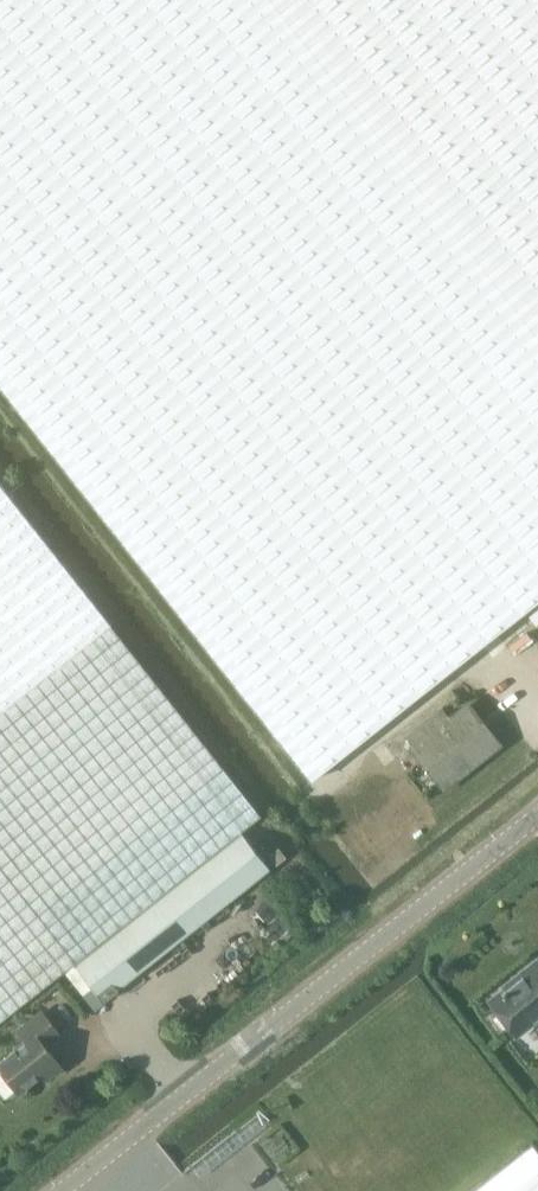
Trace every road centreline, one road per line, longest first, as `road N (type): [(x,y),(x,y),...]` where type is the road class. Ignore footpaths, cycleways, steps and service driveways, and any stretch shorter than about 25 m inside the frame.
road 1 (tertiary): [(60,1190),(537,815)]

